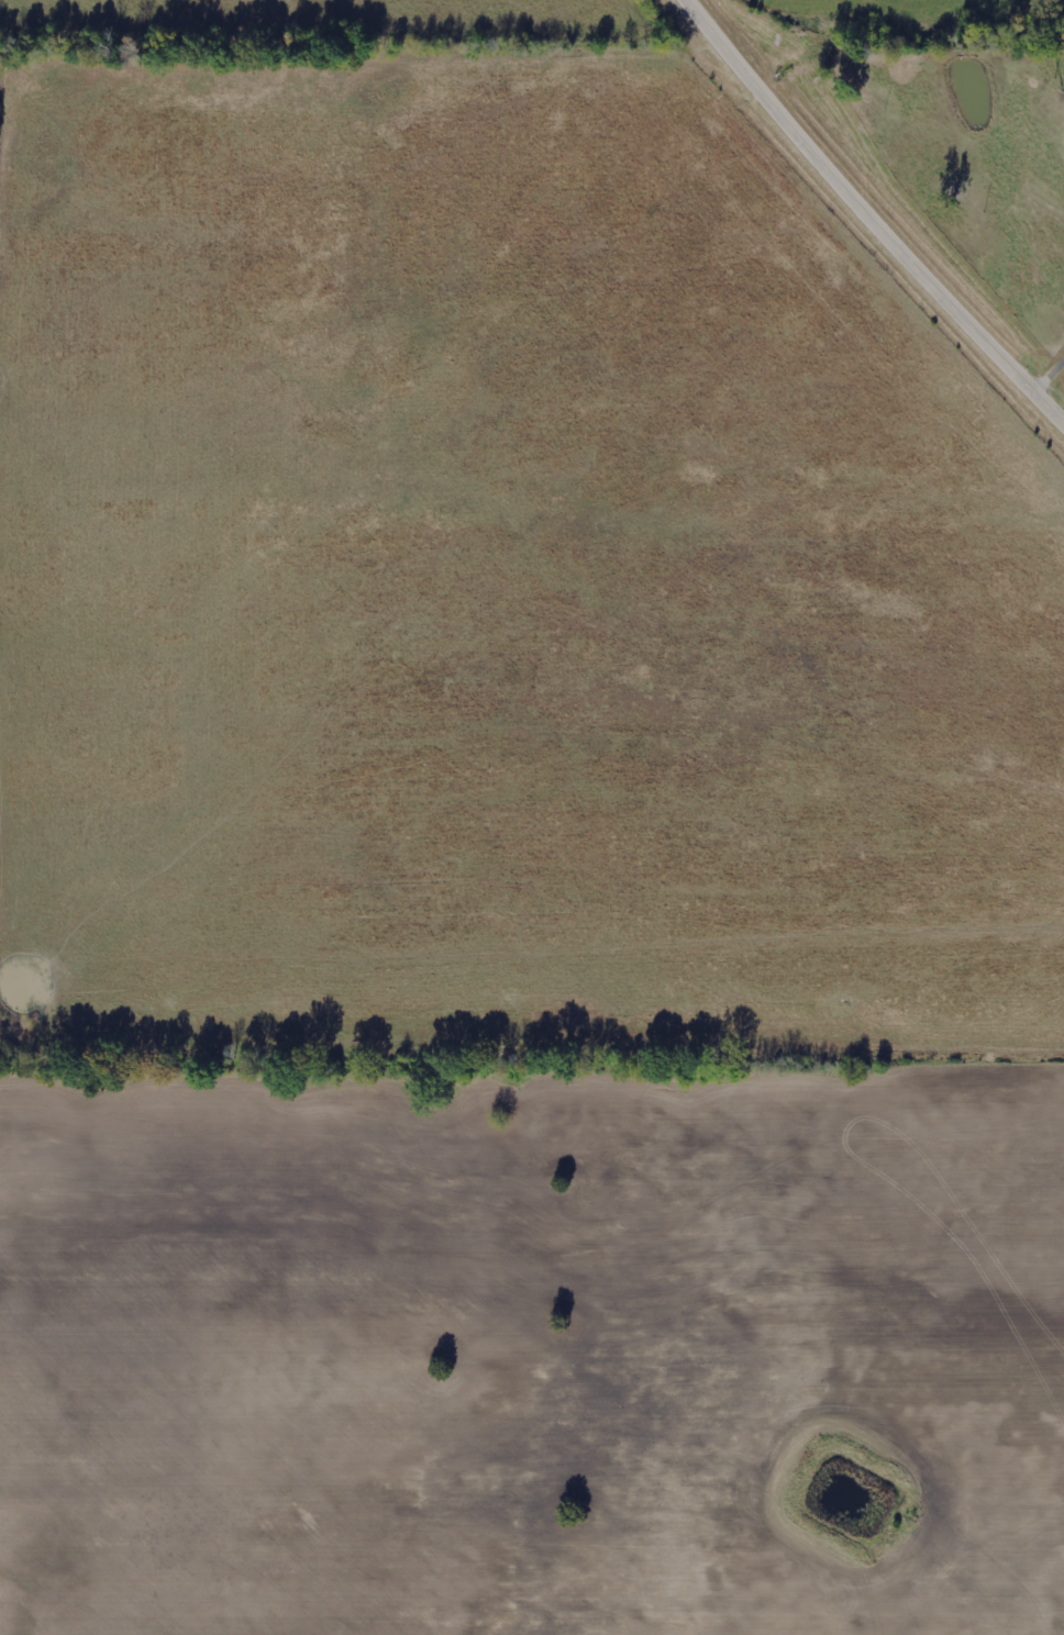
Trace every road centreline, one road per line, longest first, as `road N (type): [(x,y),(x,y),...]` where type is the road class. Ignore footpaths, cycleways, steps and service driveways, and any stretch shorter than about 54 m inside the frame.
road 1 (tertiary): [(688,0),(878,227),(1063,425)]

